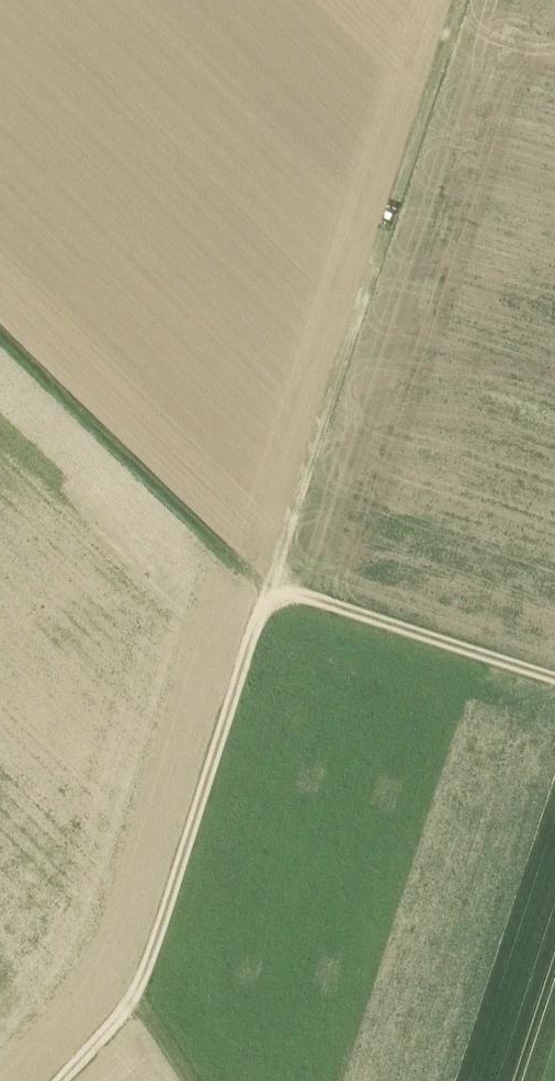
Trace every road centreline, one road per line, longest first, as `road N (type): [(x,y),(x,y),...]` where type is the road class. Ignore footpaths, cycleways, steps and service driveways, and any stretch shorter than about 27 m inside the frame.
road 1 (track): [(461,0),(272,587)]
road 2 (track): [(60,1080),(135,1003),(272,587)]
road 3 (track): [(267,598),(0,338)]
road 4 (track): [(554,680),(272,587)]

